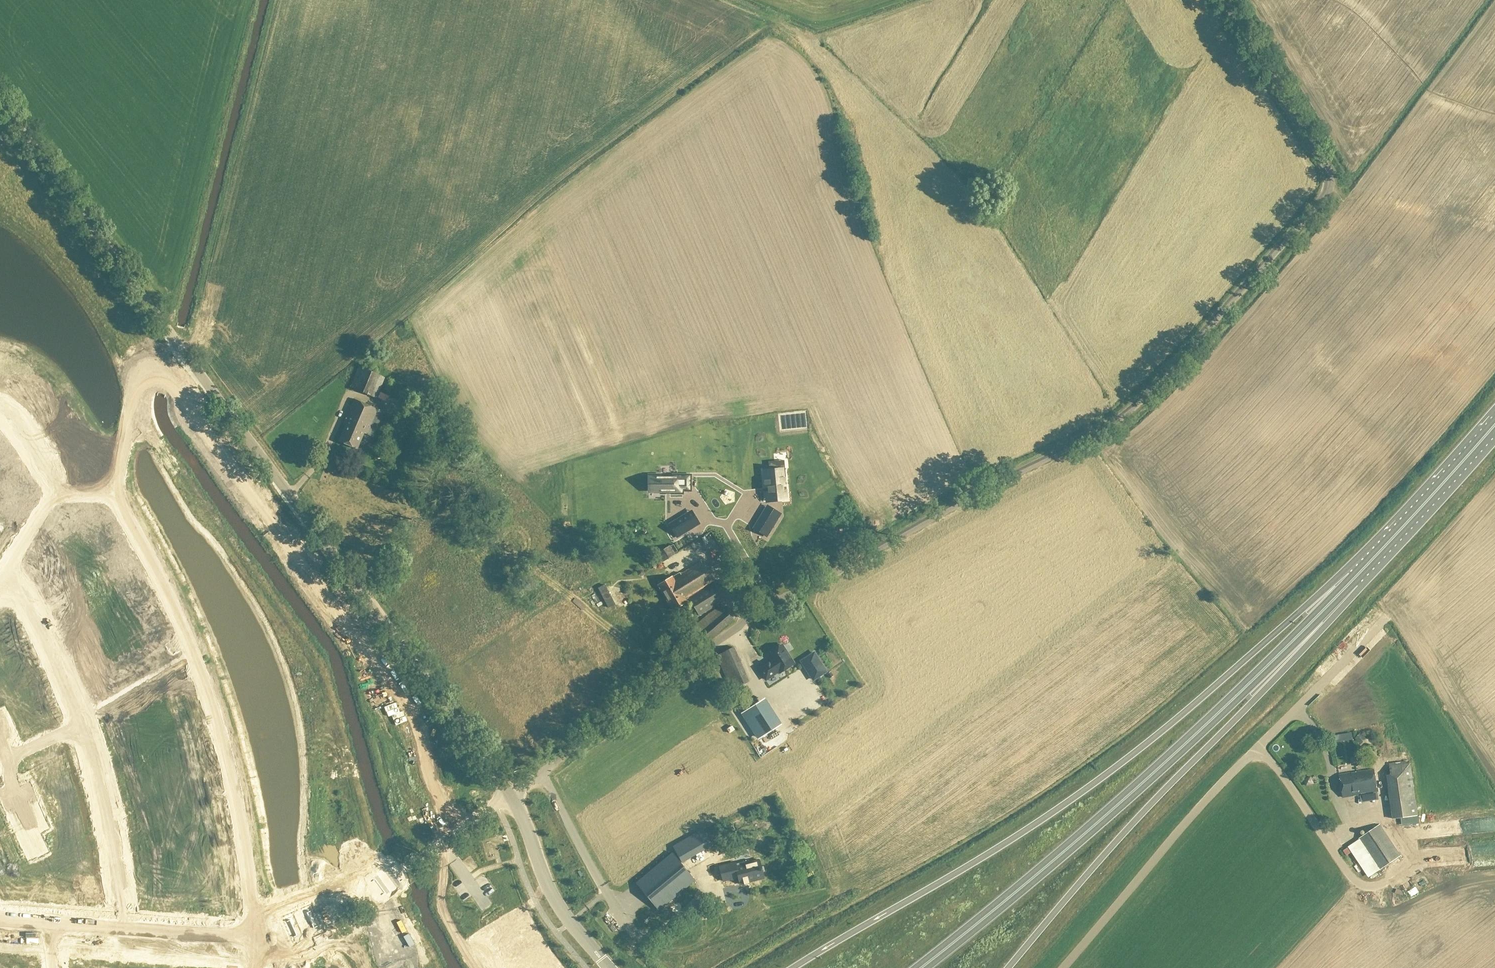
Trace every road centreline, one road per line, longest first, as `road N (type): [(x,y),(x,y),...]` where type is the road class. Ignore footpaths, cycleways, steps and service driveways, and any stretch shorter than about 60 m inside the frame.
road 1 (unclassified): [(509,796),(754,623),(1109,436),(1326,203),(1328,179),(1223,0)]
road 2 (tertiary): [(509,796),(0,107)]
road 3 (unclassified): [(460,829),(432,786),(404,701),(163,380),(145,380),(136,392),(111,496)]
road 4 (trunk): [(1353,580),(1114,770),(795,967)]
road 5 (trunk): [(921,967),(1144,783),(1353,580)]
road 6 (trunk): [(1008,967),(1151,804),(1273,681),(1353,580)]
road 7 (residential): [(111,496),(159,575),(207,690),(234,788),(258,938)]
road 8 (residential): [(258,938),(379,889),(441,843)]
road 9 (trunk): [(1353,580),(1494,428)]
road 10 (residential): [(121,924),(102,790),(81,722)]
road 11 (tertiary): [(607,967),(560,909),(509,796)]
road 12 (residential): [(81,722),(19,587),(0,579)]
road 13 (residential): [(0,403),(63,491),(111,496)]
road 14 (residential): [(121,924),(258,938)]
road 15 (residential): [(0,916),(121,924)]

